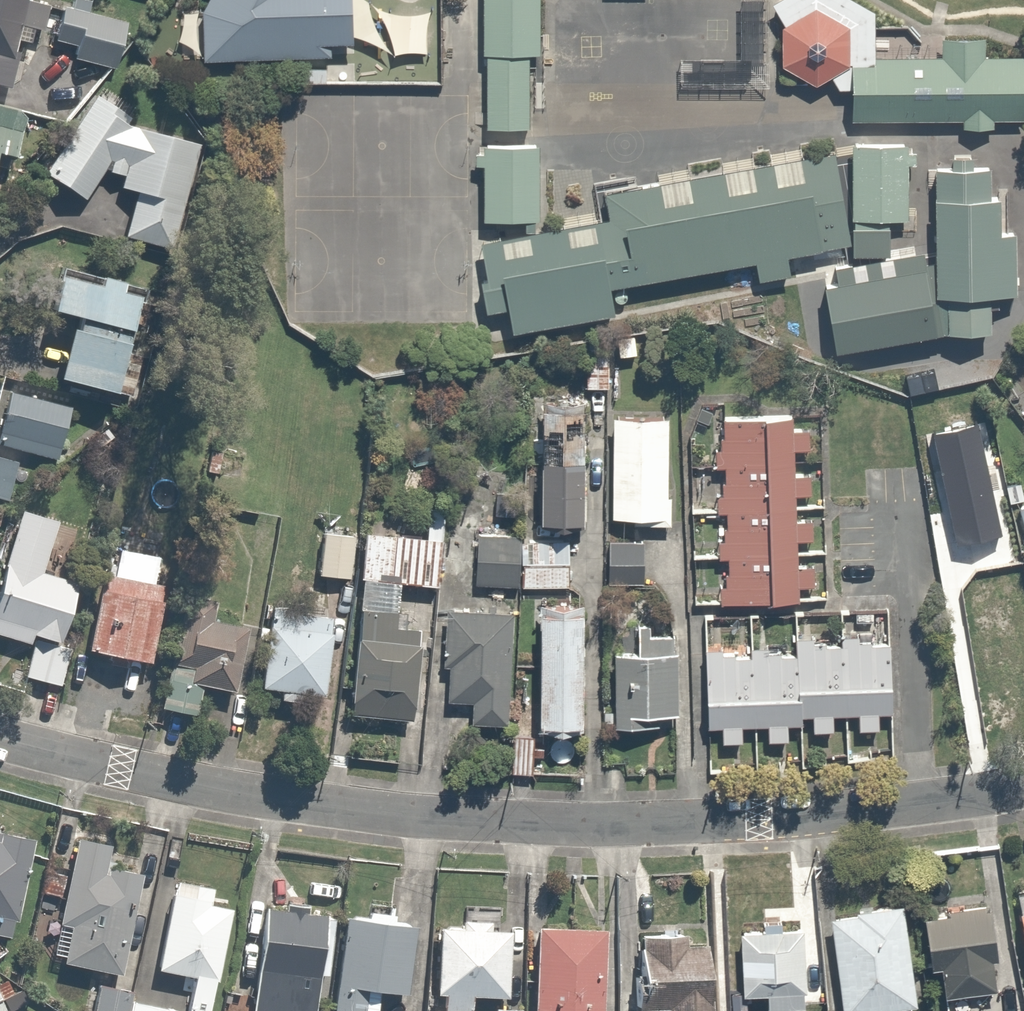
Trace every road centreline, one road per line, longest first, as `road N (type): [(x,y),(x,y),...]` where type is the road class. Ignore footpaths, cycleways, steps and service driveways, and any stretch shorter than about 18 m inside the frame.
road 1 (residential): [(0,739),(222,793),(467,824),(759,823),(920,810),(1023,791)]

